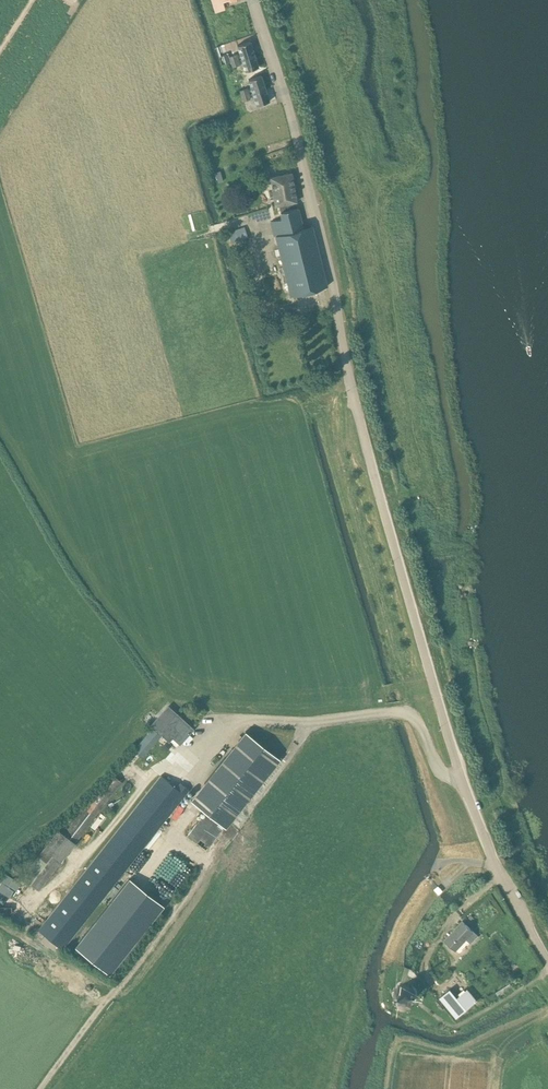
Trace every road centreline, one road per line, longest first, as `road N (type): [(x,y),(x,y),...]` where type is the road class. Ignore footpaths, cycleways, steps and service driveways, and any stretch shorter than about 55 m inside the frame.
road 1 (unclassified): [(547,964),(498,875),(455,764),(254,0)]

